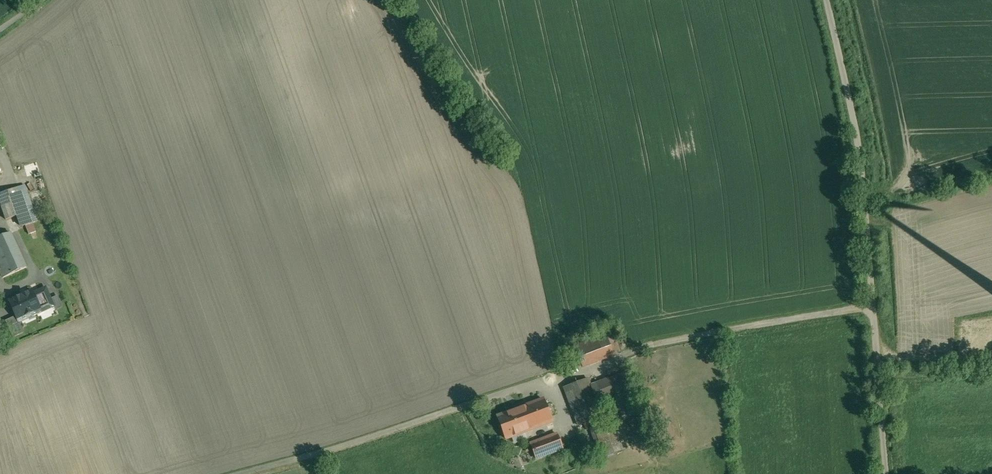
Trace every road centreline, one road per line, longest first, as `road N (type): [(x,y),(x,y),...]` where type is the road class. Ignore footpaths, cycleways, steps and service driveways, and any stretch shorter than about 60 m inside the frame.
road 1 (unclassified): [(888,473),(861,149),(829,0)]

